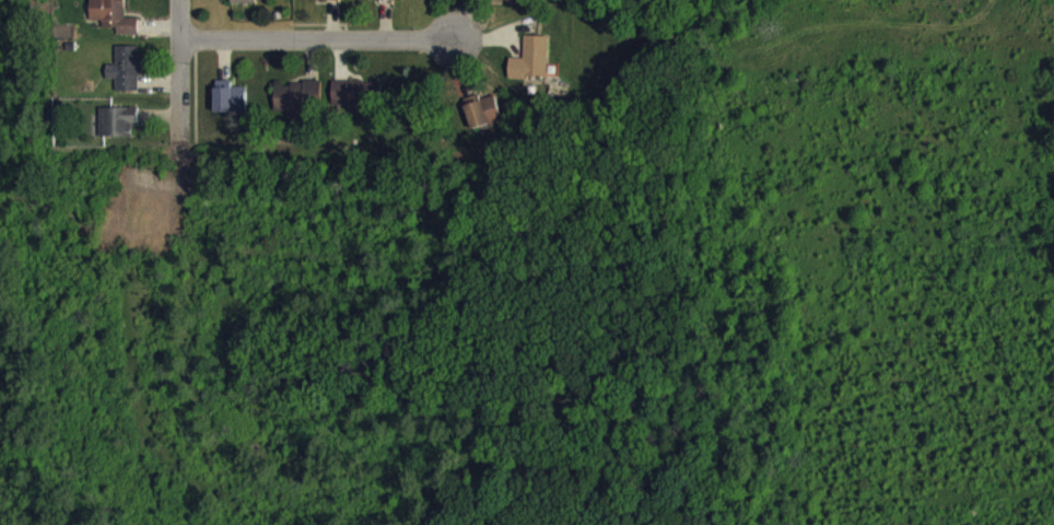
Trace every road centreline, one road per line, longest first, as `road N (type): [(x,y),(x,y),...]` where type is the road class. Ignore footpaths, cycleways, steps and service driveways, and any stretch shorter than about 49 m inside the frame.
road 1 (residential): [(184,37),(464,38)]

